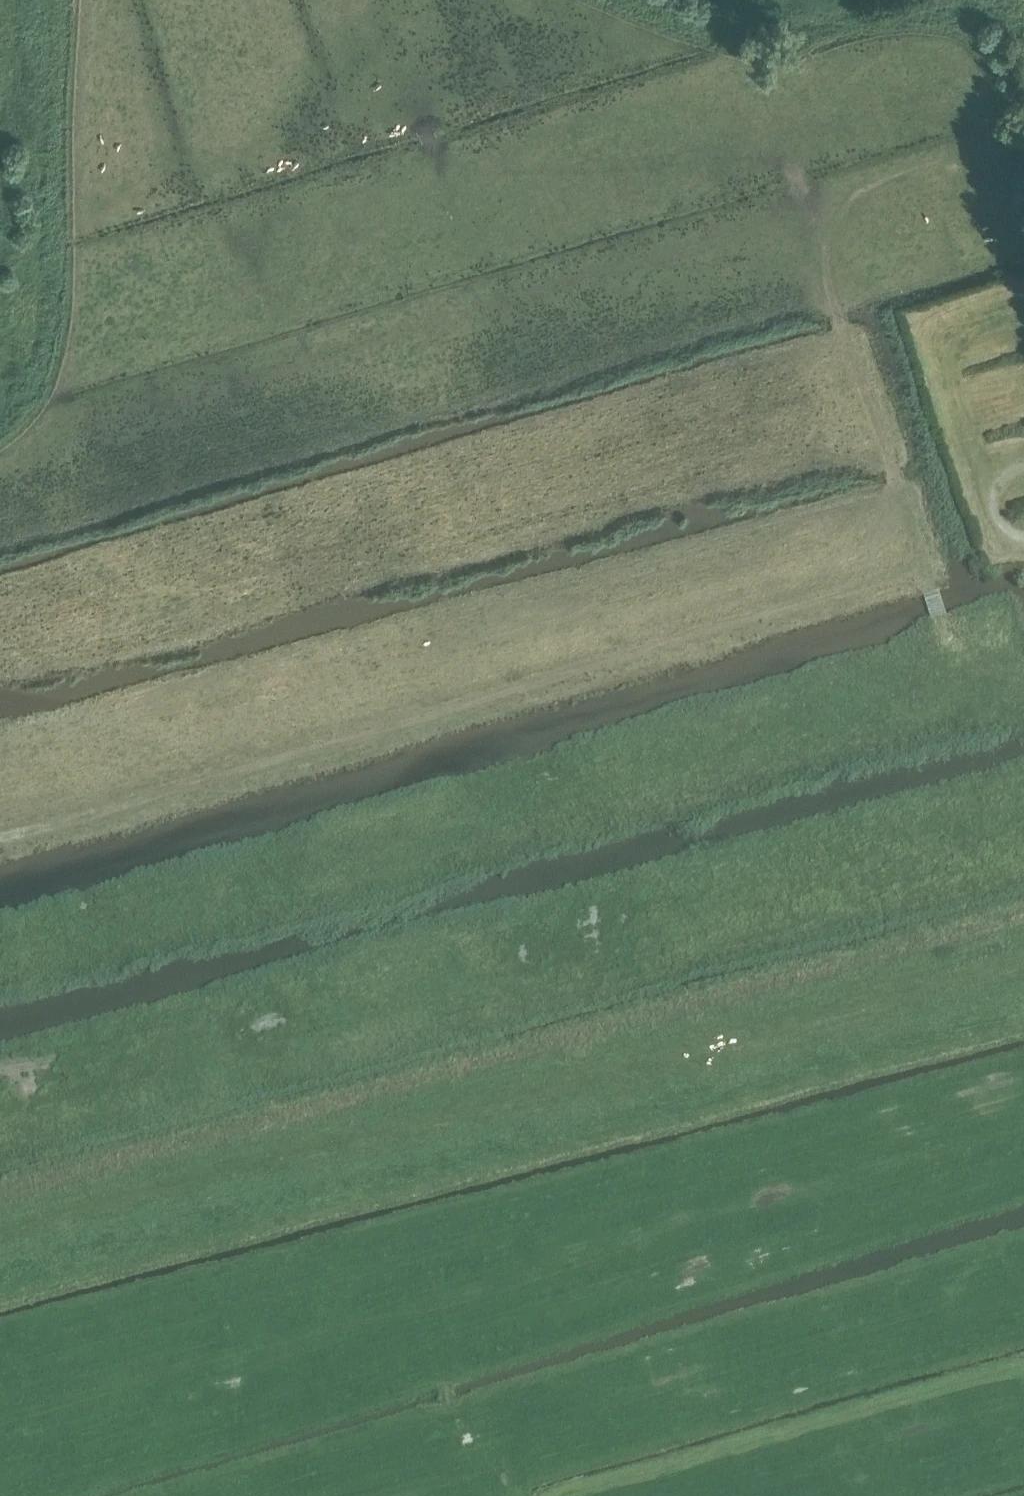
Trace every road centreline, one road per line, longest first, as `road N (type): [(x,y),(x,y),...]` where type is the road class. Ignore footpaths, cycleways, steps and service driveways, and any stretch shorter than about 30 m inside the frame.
road 1 (track): [(1023,126),(867,189),(844,214),(830,256),(835,310),(901,484),(953,659),(1023,701)]

